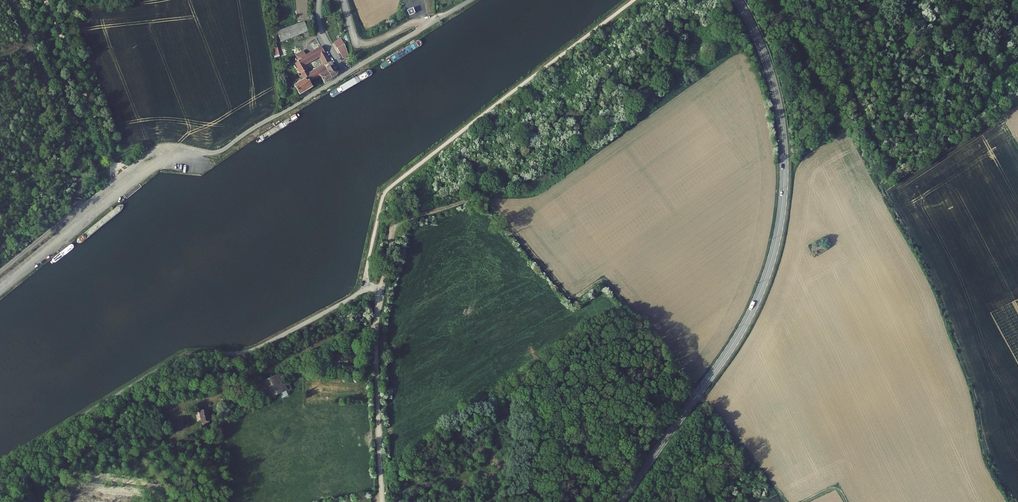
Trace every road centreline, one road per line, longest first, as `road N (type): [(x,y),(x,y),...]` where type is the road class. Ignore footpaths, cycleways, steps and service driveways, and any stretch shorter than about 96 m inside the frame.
road 1 (tertiary): [(737,0),(766,62),(780,118),(784,181),(775,247),(736,338),(620,501)]
road 2 (track): [(992,101),(919,148),(886,153),(868,135),(810,0)]
road 3 (track): [(75,213),(74,163),(9,0)]
road 4 (track): [(344,0),(357,45),(431,23)]

